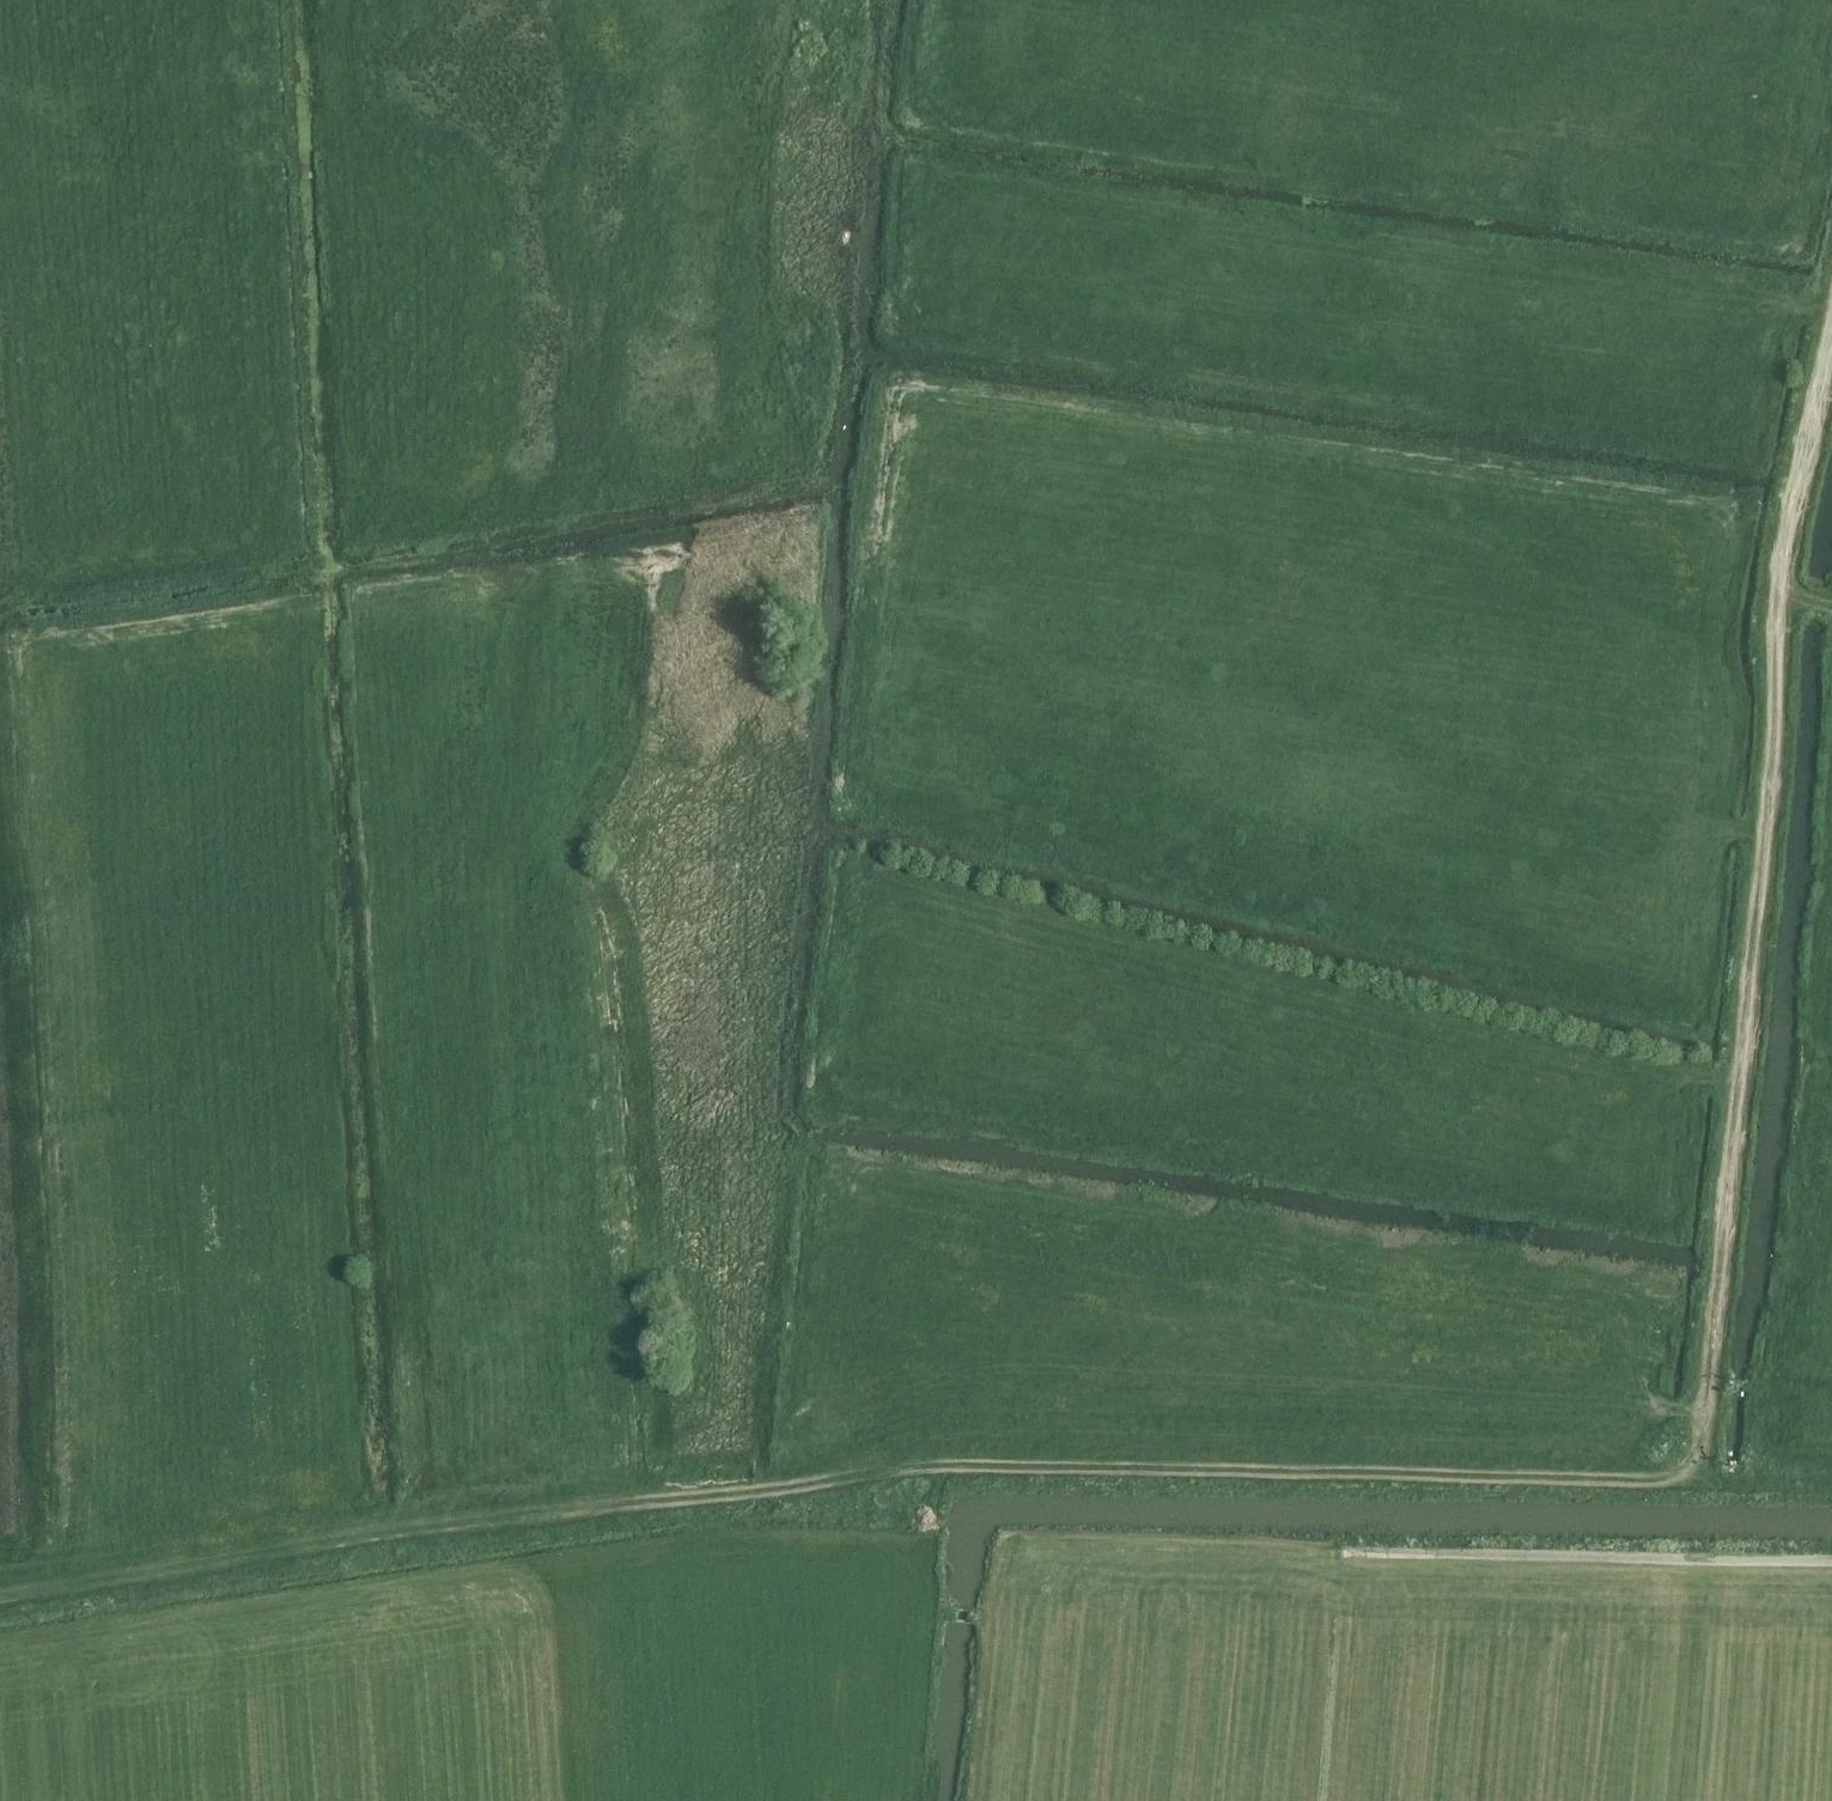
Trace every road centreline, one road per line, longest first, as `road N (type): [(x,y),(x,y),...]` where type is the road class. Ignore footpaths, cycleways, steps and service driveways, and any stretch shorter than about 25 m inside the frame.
road 1 (track): [(1347,1553),(1831,1560)]

